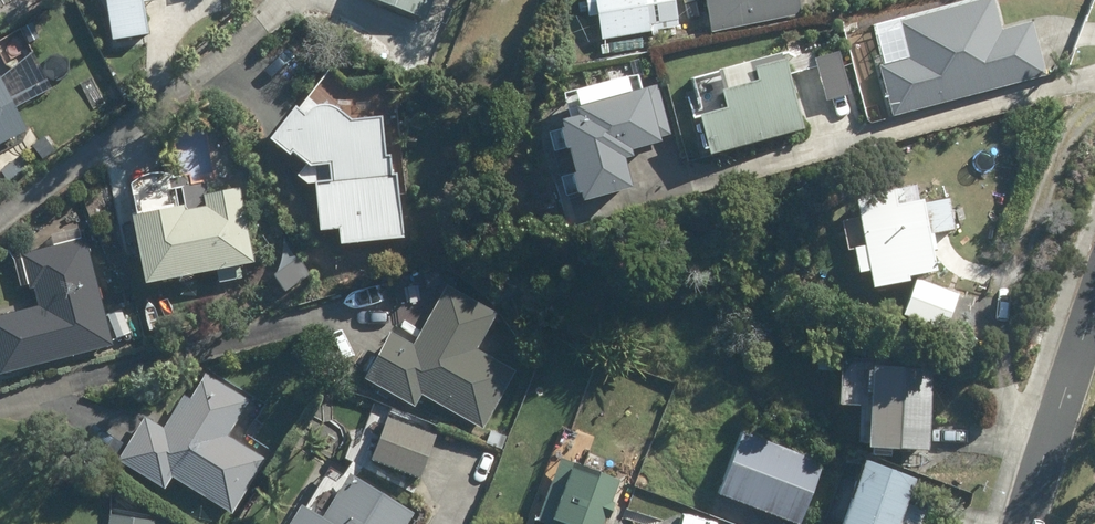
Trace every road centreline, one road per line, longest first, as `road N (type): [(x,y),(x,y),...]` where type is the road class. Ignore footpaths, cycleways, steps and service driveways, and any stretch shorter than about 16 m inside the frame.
road 1 (residential): [(1016,523),(1094,311)]

